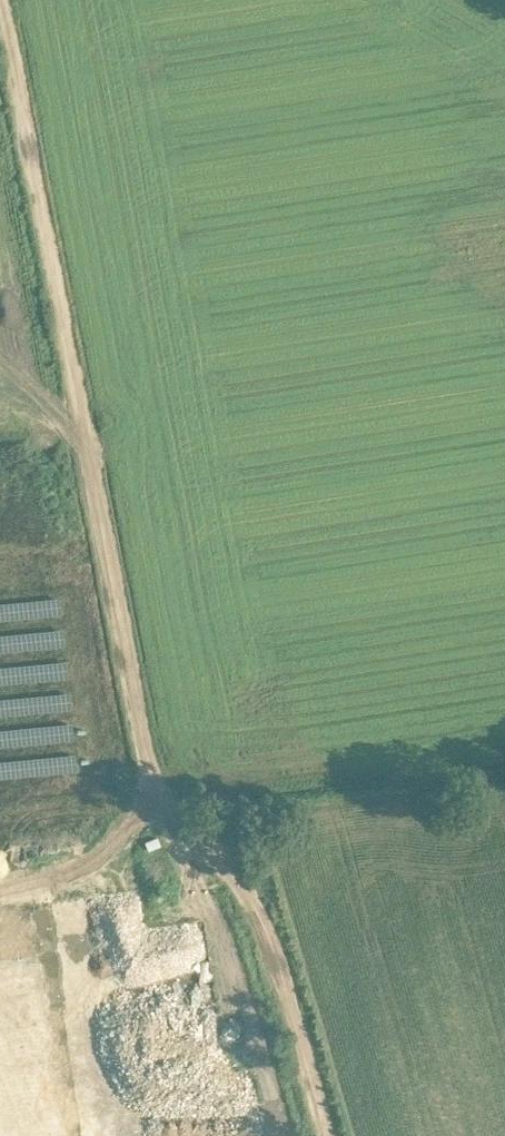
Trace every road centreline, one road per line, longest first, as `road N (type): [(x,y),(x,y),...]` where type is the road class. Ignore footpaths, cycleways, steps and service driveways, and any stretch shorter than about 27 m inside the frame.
road 1 (track): [(0,0),(150,747),(168,778),(229,839),(251,881),(326,1135)]

